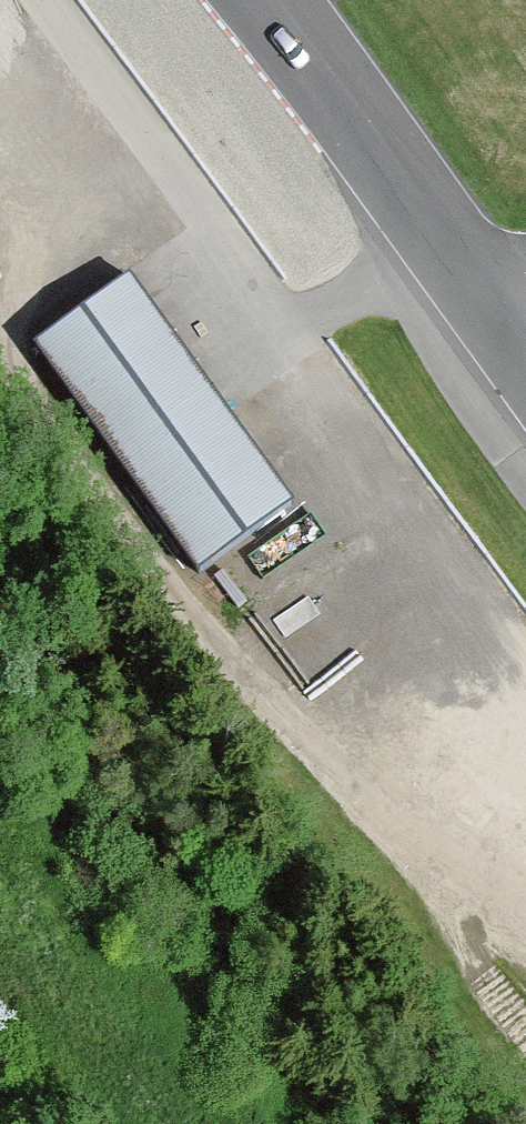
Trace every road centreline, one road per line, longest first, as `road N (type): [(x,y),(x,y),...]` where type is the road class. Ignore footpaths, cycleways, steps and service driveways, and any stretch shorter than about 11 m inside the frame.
road 1 (track): [(0,323),(525,1043)]
road 2 (track): [(15,0),(525,690)]

